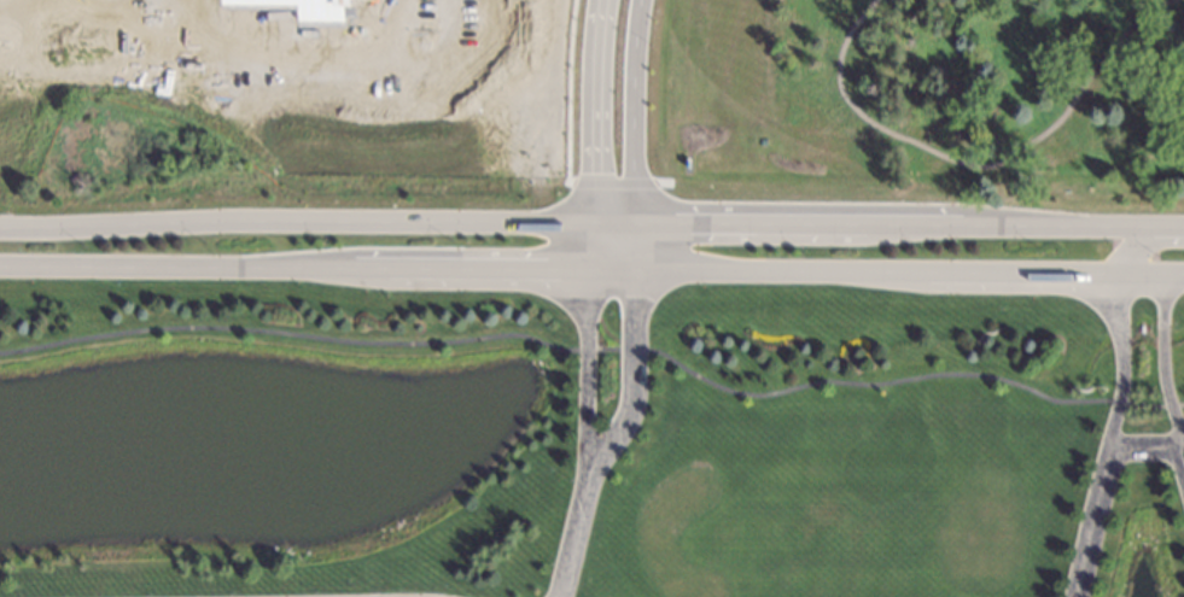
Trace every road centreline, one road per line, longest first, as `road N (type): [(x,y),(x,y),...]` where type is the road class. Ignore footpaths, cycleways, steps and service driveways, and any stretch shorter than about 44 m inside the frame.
road 1 (secondary): [(1183,227),(0,223)]
road 2 (secondary): [(0,261),(1114,273)]
road 3 (residential): [(604,0),(589,273)]
road 4 (residential): [(635,273),(641,0)]

